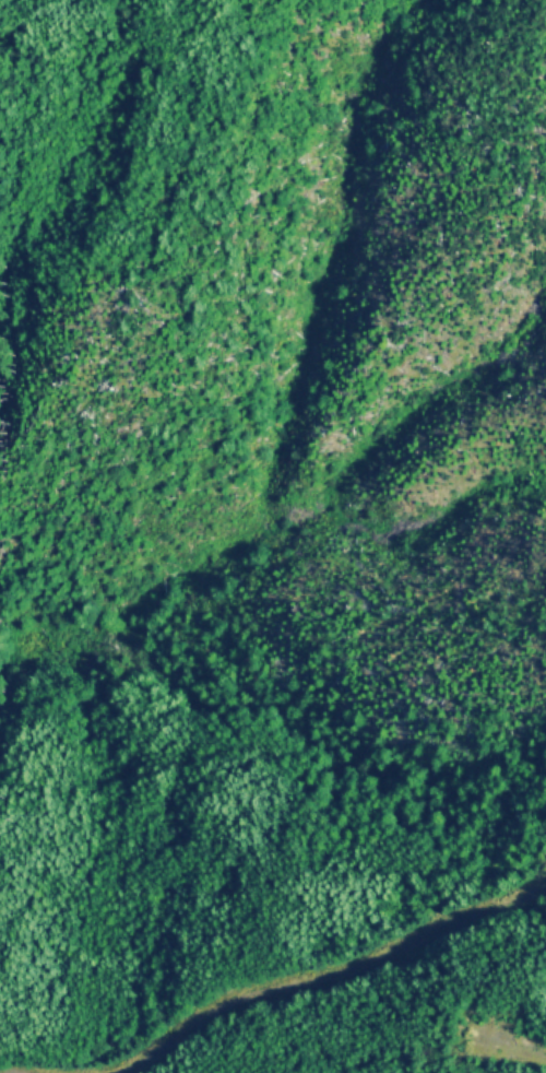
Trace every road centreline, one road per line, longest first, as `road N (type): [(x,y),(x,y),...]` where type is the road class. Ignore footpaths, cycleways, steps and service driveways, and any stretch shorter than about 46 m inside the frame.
road 1 (track): [(150,1072),(229,1004),(330,975),(476,903),(538,888),(545,878)]

